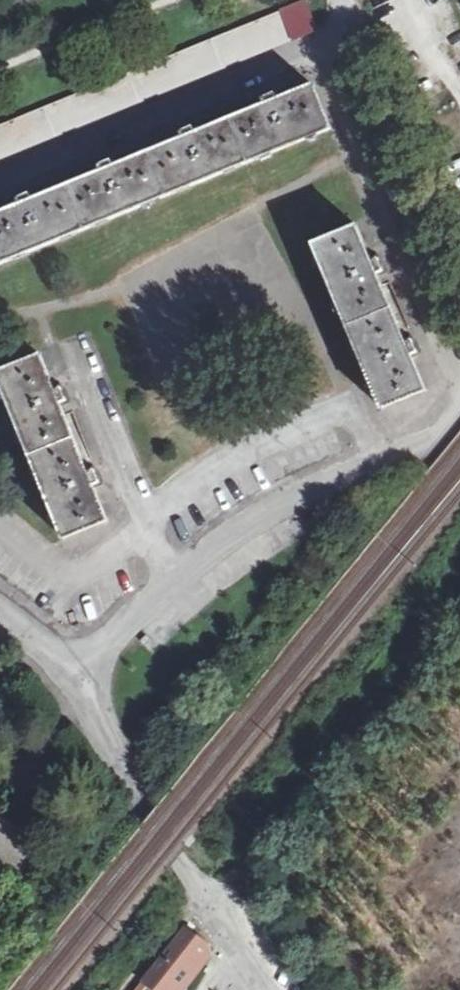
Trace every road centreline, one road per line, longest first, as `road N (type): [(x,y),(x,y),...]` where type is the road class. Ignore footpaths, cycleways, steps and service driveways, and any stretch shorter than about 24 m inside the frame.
road 1 (residential): [(459,410),(198,545),(68,658)]
road 2 (track): [(459,570),(207,892)]
road 3 (residential): [(68,658),(271,989)]
road 4 (residential): [(0,179),(329,44)]
road 5 (residential): [(329,44),(459,364)]

